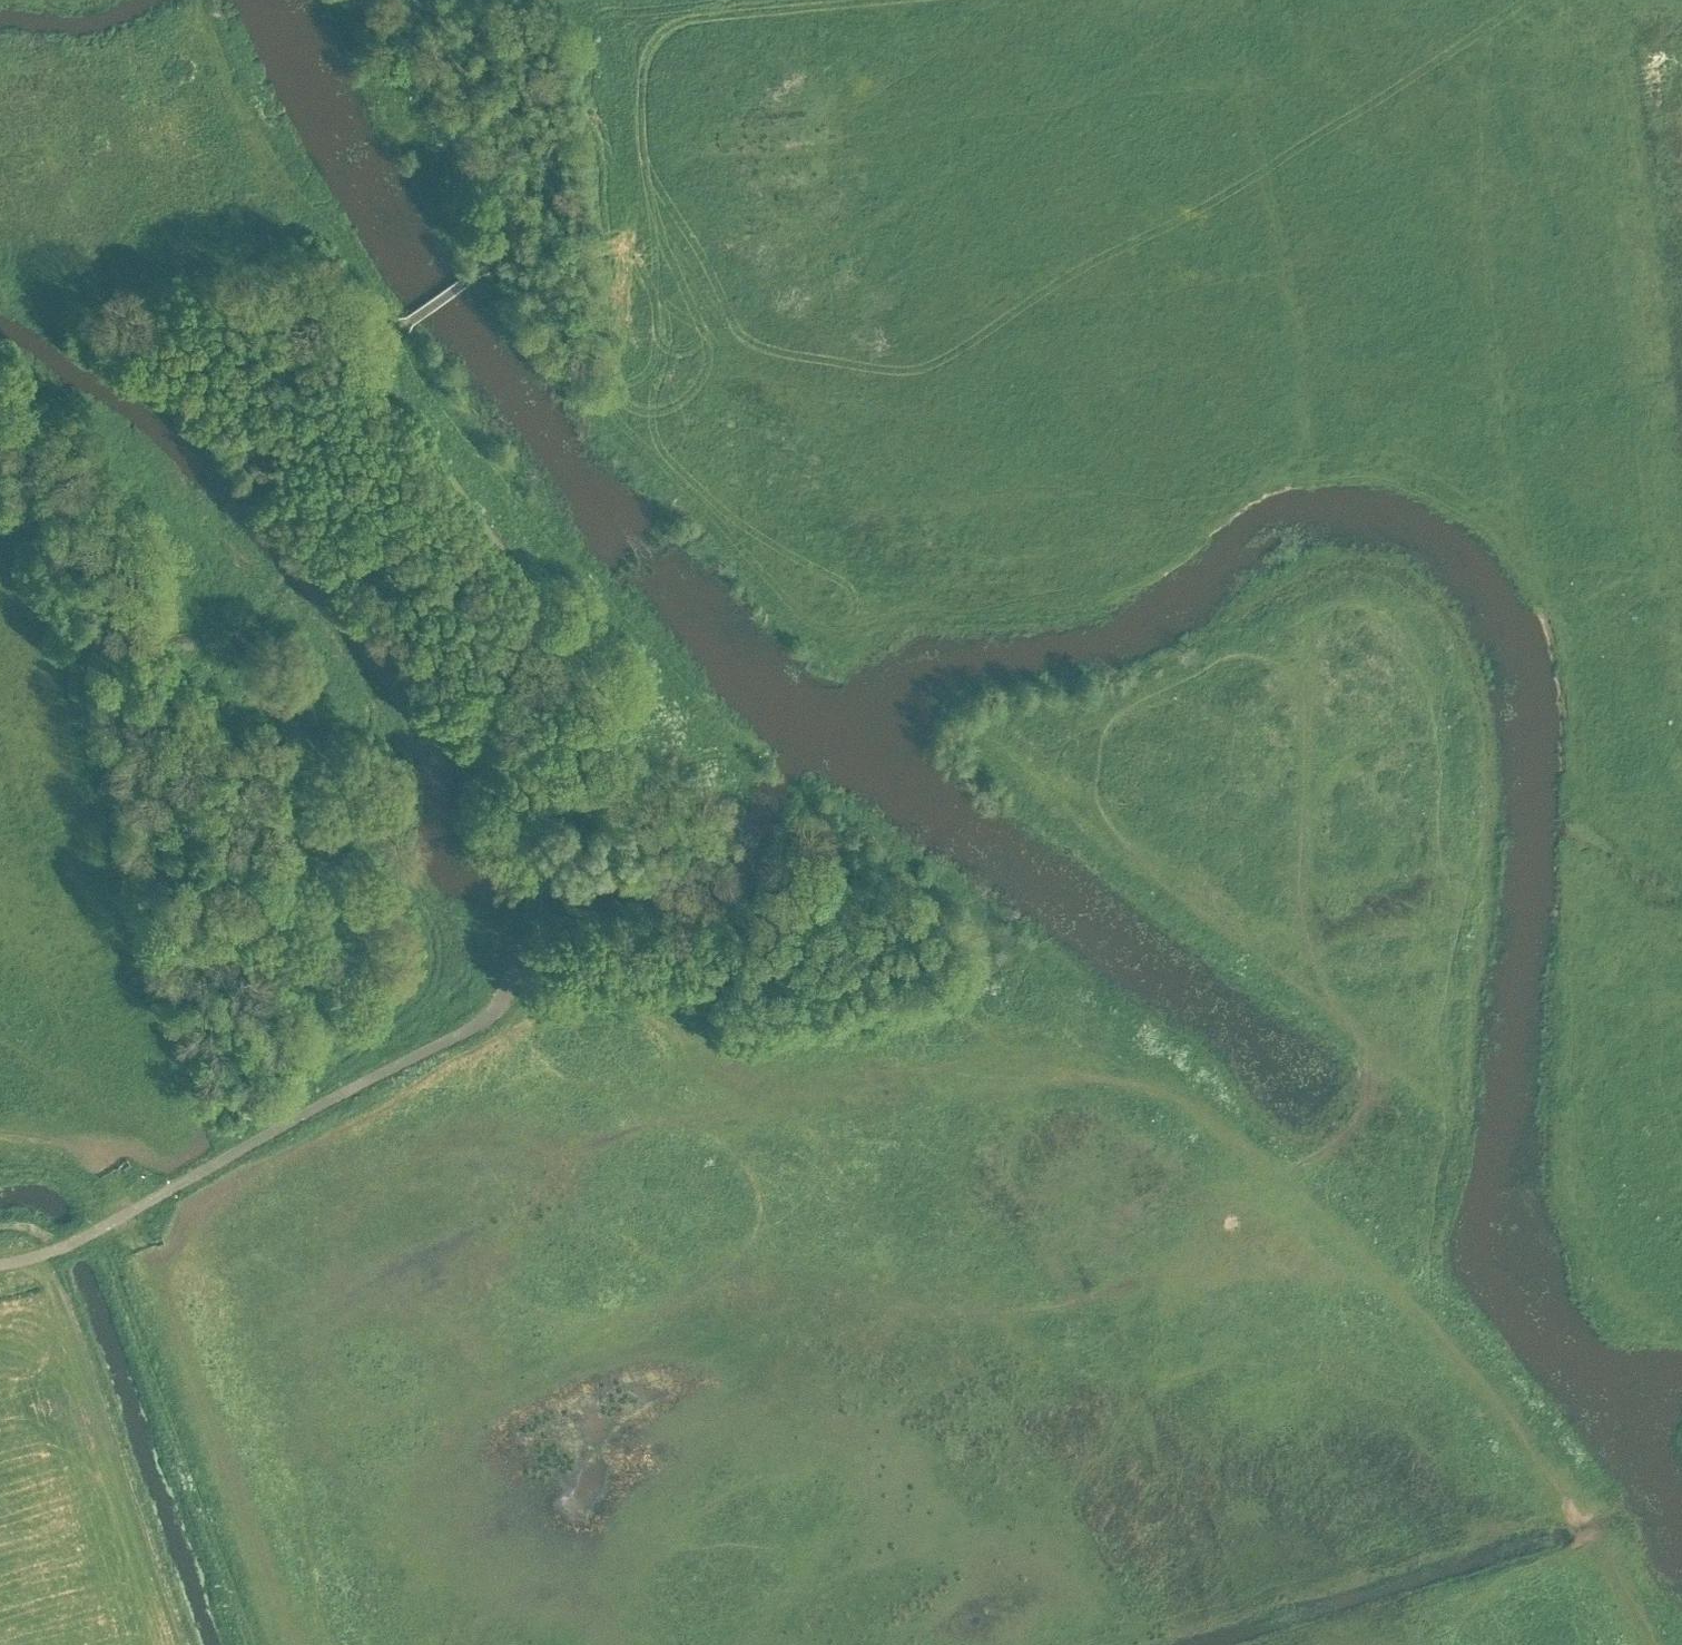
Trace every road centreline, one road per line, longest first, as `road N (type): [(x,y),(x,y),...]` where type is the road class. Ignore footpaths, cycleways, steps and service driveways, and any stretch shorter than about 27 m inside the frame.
road 1 (unclassified): [(0,1266),(85,1234),(171,1186)]

